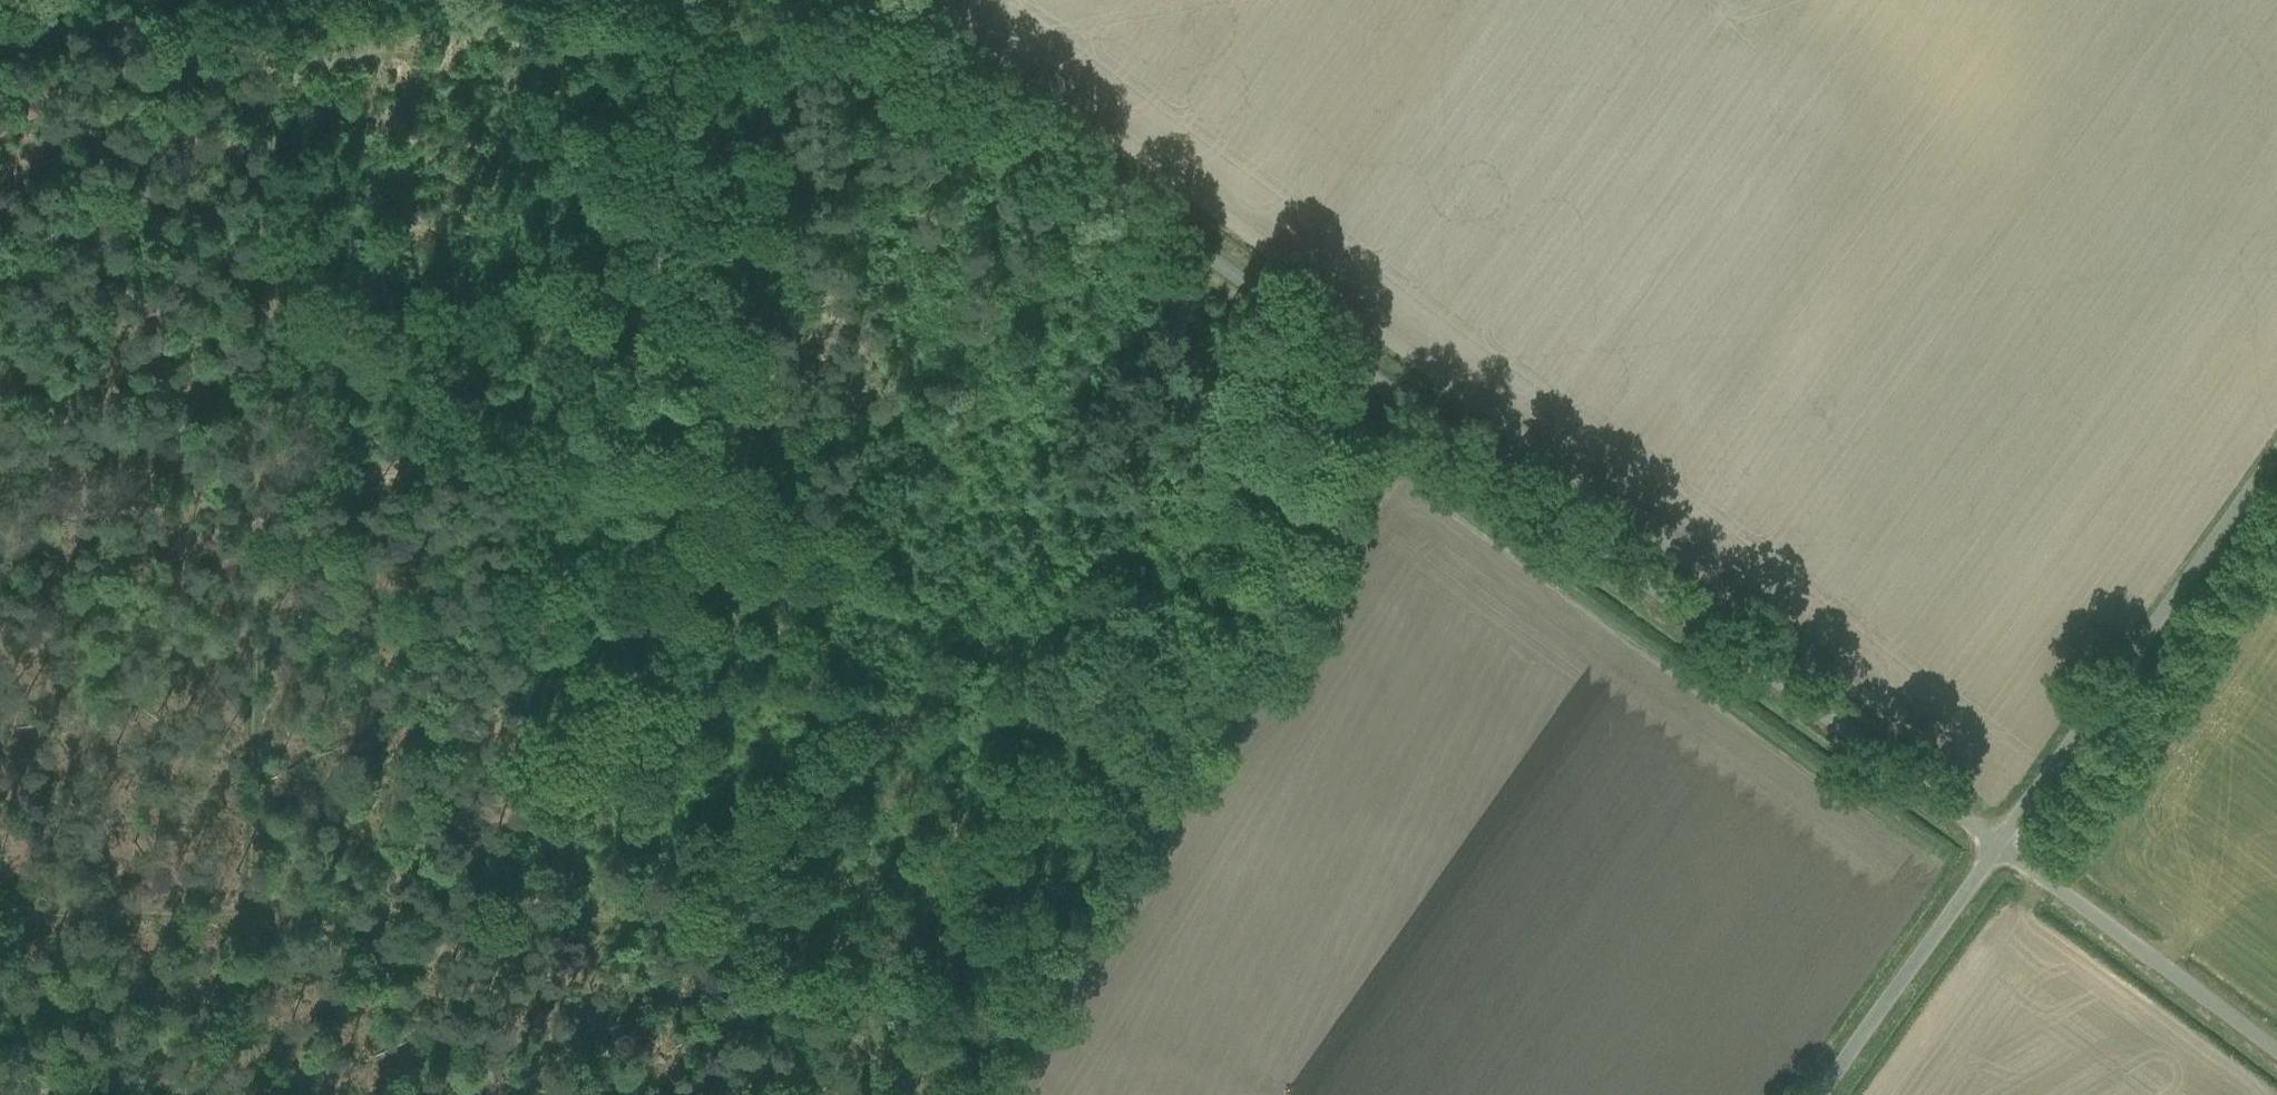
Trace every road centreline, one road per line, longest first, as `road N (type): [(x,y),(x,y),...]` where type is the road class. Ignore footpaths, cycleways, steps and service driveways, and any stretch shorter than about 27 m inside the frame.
road 1 (unclassified): [(1998,845),(866,0)]
road 2 (unclassified): [(1998,845),(2276,451)]
road 3 (unclassified): [(2276,1051),(1998,845)]
road 4 (unclassified): [(1998,845),(1819,1094)]

